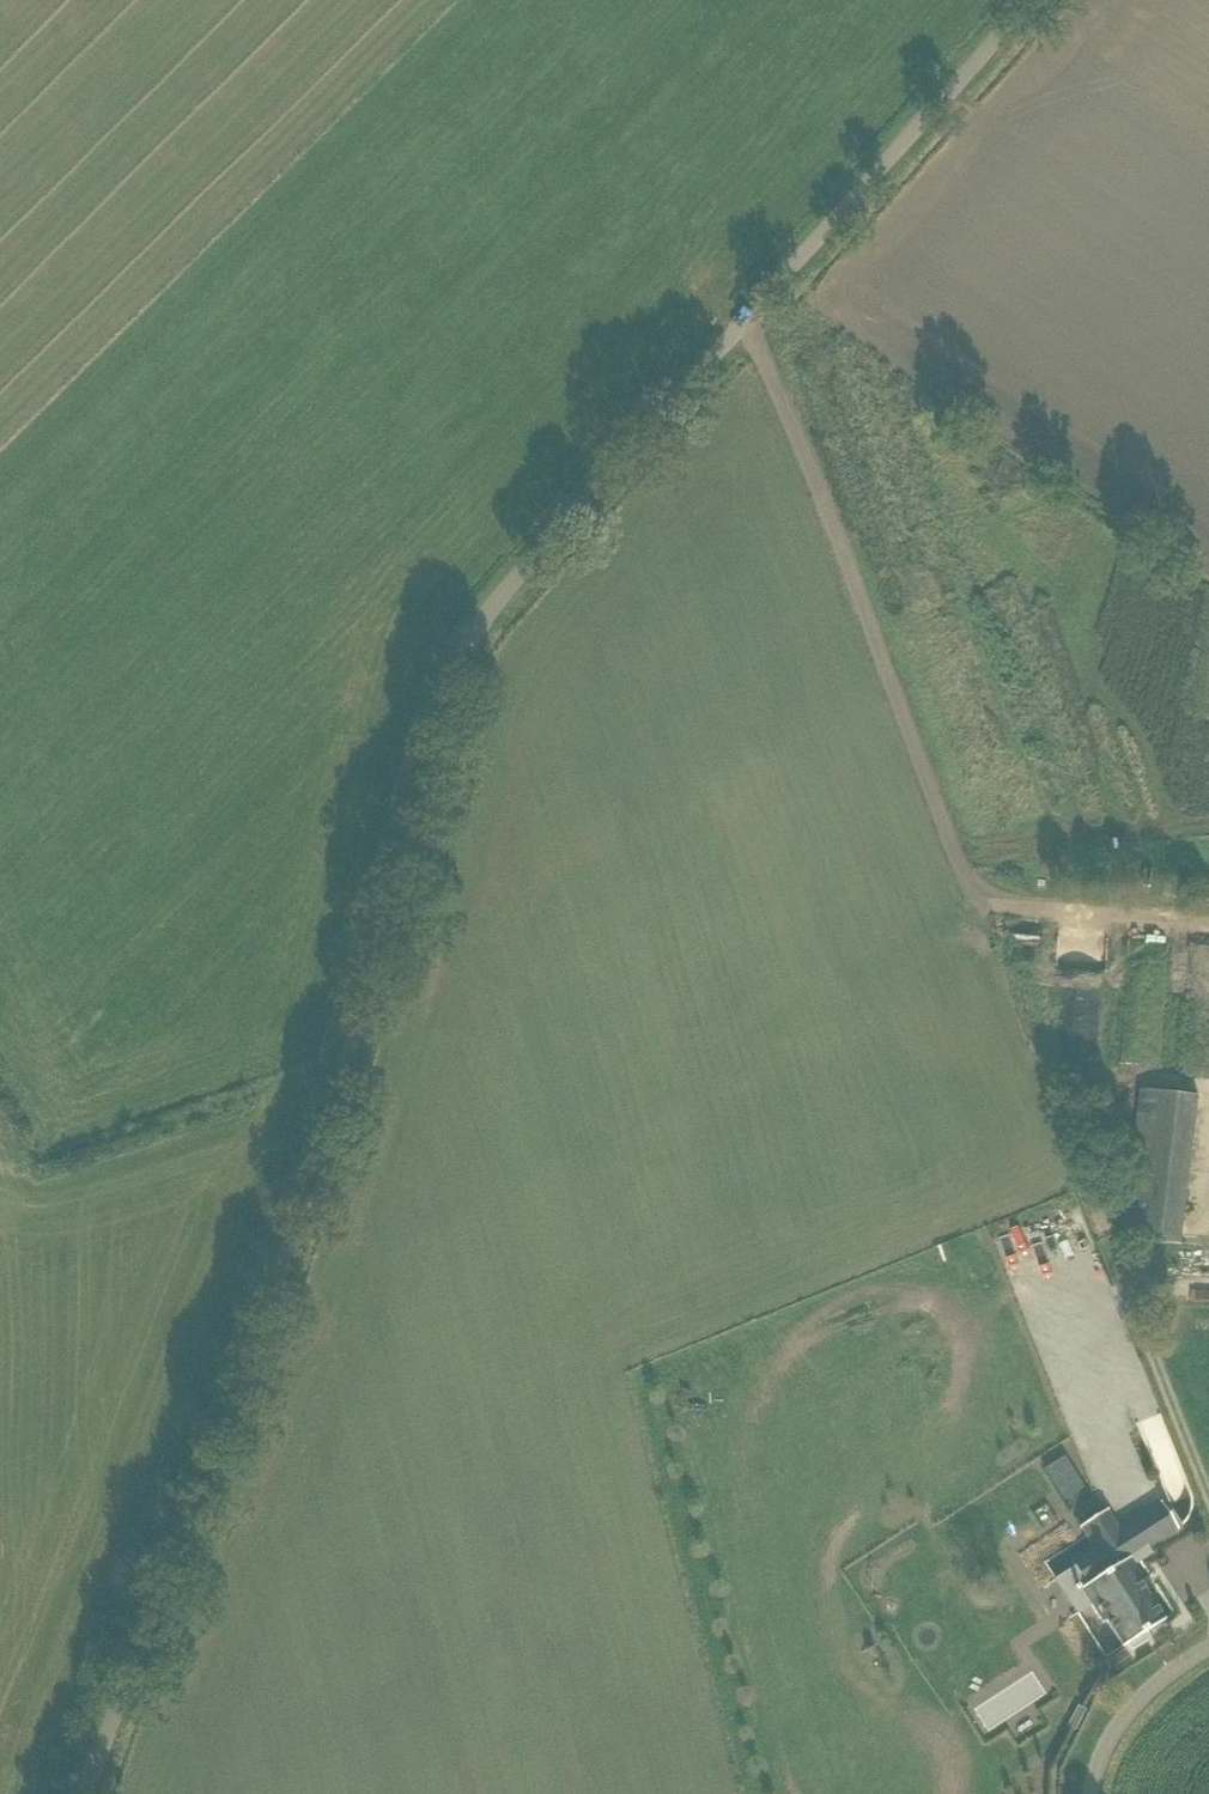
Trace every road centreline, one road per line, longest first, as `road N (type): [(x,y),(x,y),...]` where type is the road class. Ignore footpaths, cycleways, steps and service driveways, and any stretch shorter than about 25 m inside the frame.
road 1 (unclassified): [(100,1793),(483,617),(534,541),(727,342),(1032,0)]
road 2 (track): [(1208,1518),(727,342)]
road 3 (unclassified): [(1086,1793),(1107,1747),(1157,1689),(1208,1652)]

